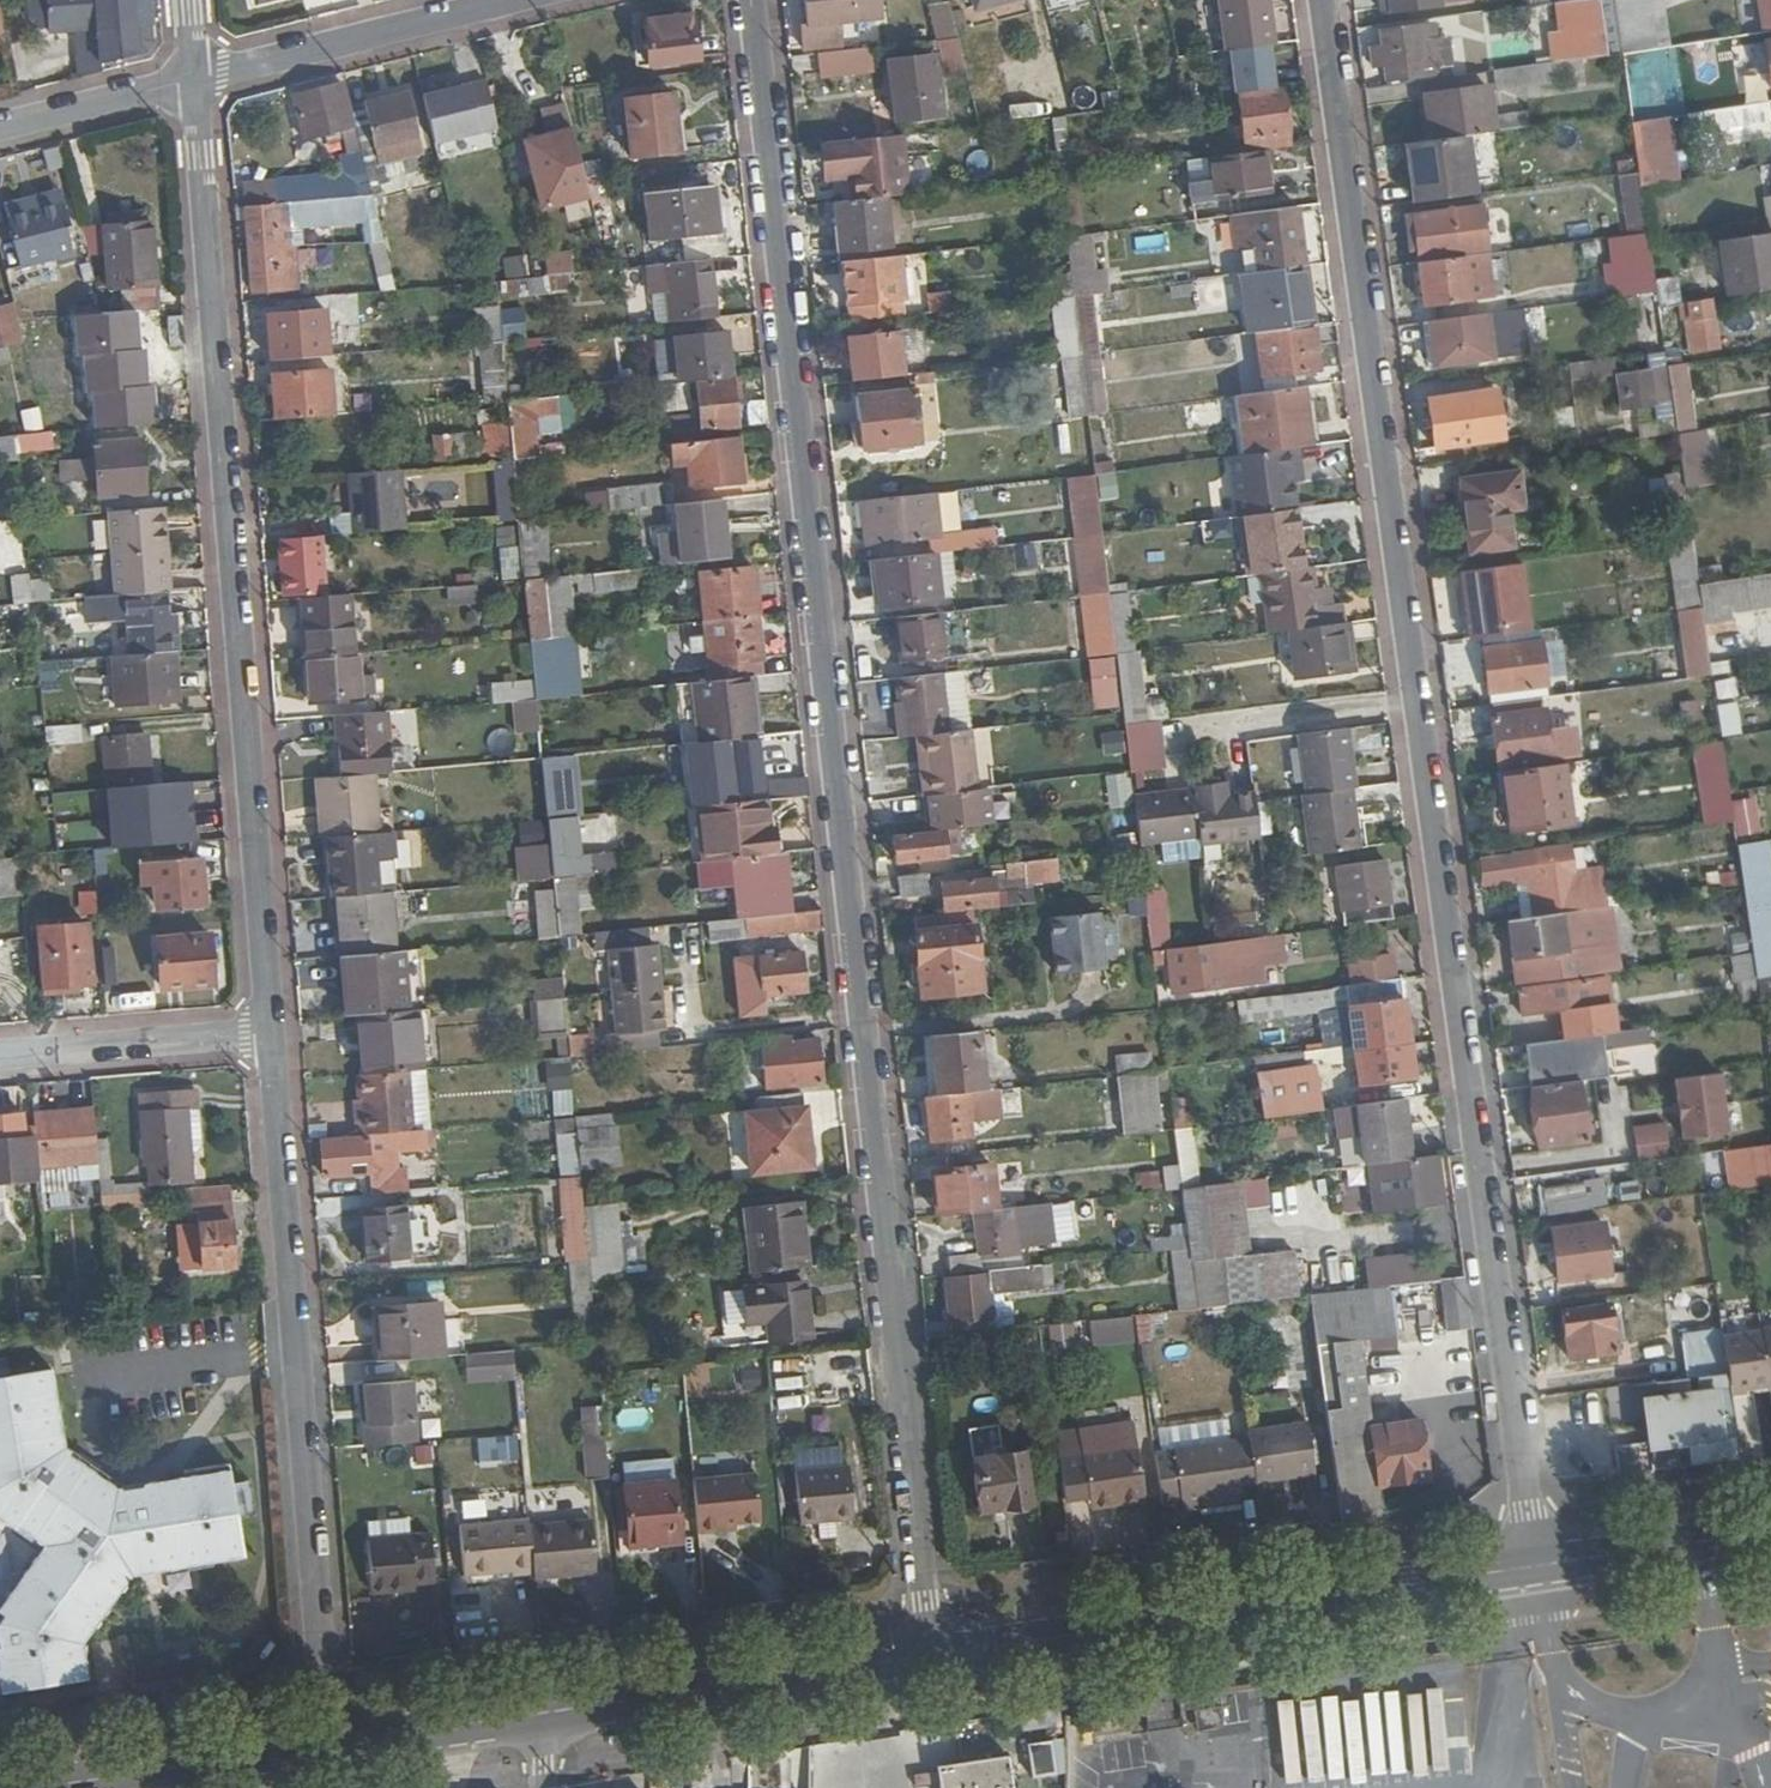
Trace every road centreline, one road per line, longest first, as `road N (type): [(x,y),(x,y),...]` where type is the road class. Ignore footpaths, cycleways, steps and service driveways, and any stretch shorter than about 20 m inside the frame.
road 1 (residential): [(750,0),(931,1656)]
road 2 (residential): [(1535,1569),(1321,0)]
road 3 (residential): [(195,79),(273,1035)]
road 4 (residential): [(273,1035),(326,1747)]
road 5 (secondary): [(931,1656),(1535,1569)]
road 6 (secondary): [(541,1714),(931,1656)]
road 7 (residential): [(513,0),(195,79)]
road 8 (secondary): [(50,1787),(326,1747)]
road 9 (residential): [(273,1035),(0,1055)]
road 10 (secondary): [(1535,1569),(1770,1532)]
road 11 (secondary): [(326,1747),(541,1714)]
road 12 (residential): [(195,79),(0,128)]

